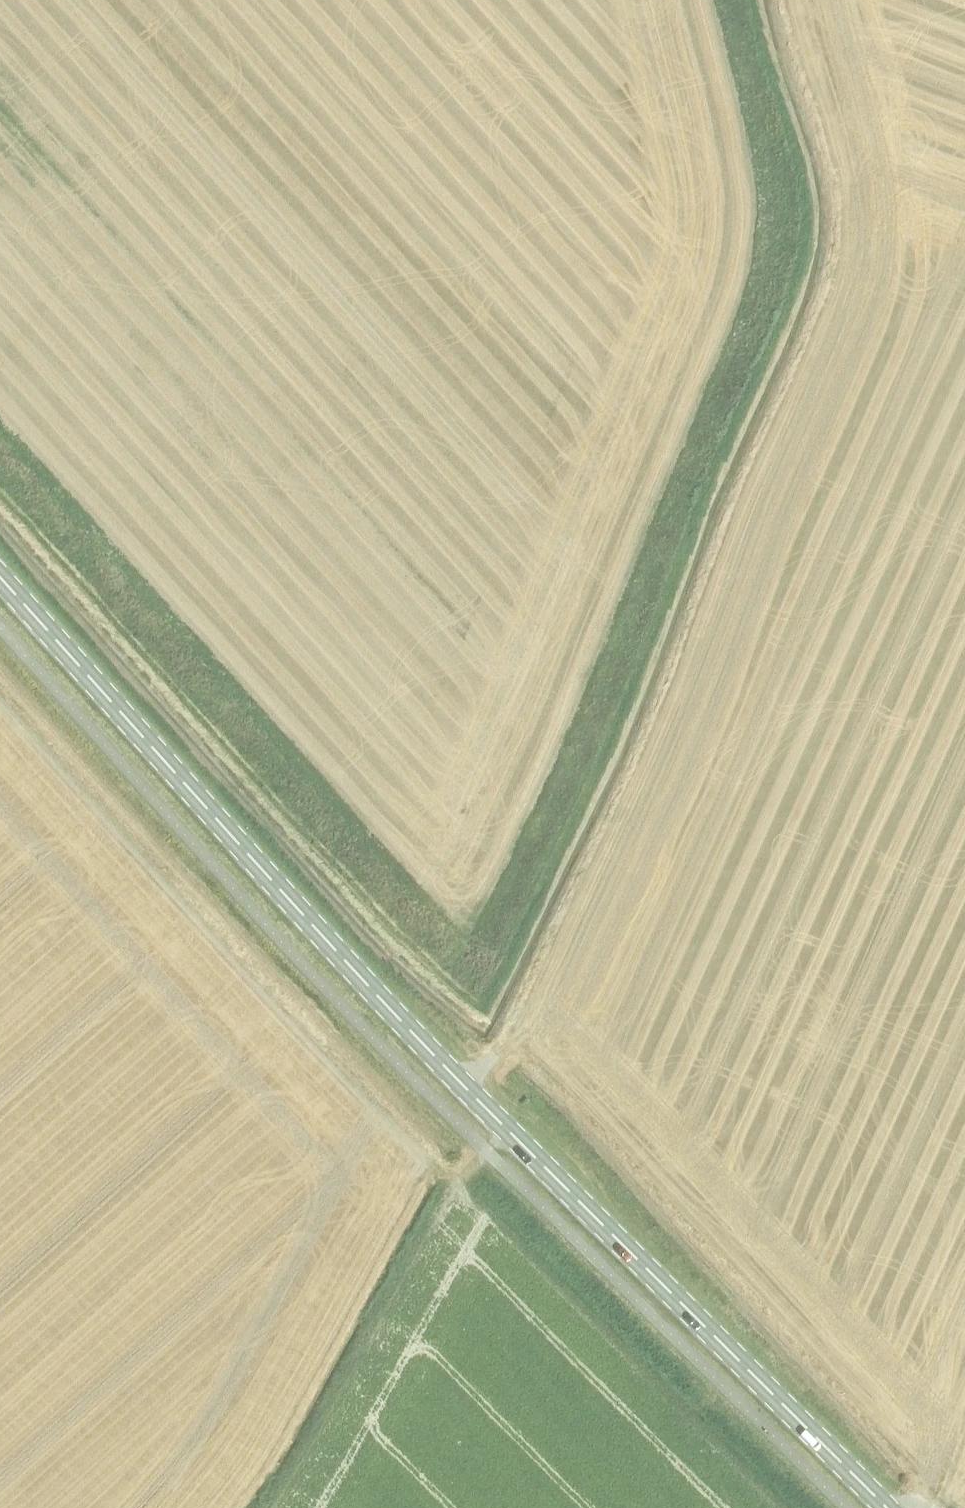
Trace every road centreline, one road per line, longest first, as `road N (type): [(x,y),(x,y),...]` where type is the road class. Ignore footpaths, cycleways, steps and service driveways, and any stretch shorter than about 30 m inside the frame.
road 1 (secondary): [(885,1507),(458,1081),(0,577)]

